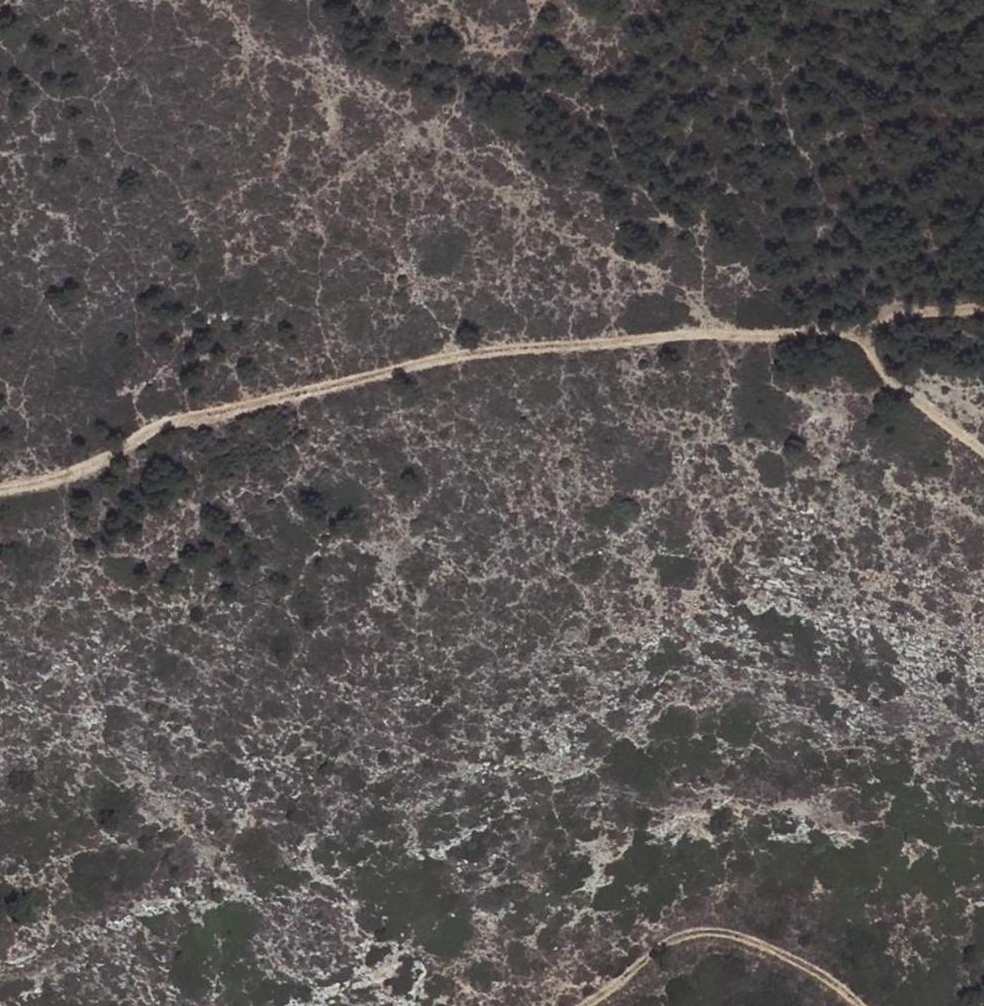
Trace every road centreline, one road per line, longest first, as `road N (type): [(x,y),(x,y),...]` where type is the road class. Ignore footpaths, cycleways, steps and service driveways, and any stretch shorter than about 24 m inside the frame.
road 1 (track): [(0,491),(90,470),(162,425),(219,421),(450,357),(857,329)]
road 2 (track): [(585,1005),(690,927),(738,931),(800,958),(861,1005)]
road 3 (track): [(983,453),(890,381),(857,329)]
road 4 (track): [(983,306),(898,311),(857,329)]

